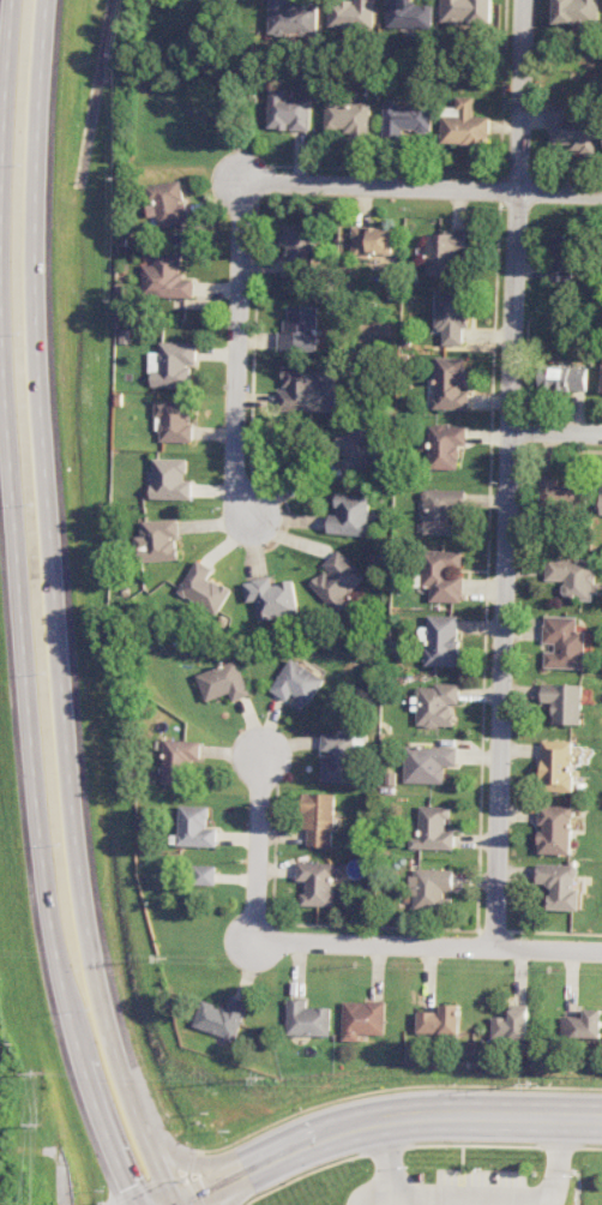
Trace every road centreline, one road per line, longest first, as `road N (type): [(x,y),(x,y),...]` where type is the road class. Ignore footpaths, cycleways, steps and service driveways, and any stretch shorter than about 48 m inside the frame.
road 1 (primary): [(12,0),(0,142),(5,397),(35,865),(98,1120),(134,1204)]
road 2 (primary): [(171,1204),(109,1039),(71,821),(35,300),(52,0)]
road 3 (residential): [(493,948),(524,0)]
road 4 (primary): [(176,1204),(276,1156),(378,1125),(601,1121)]
road 5 (residential): [(264,542),(234,478),(242,182)]
road 6 (residential): [(242,182),(601,194)]
road 7 (residential): [(601,951),(254,941)]
road 8 (primary): [(378,1125),(294,1126),(197,1162),(144,1132)]
road 9 (residential): [(254,941),(263,726)]

